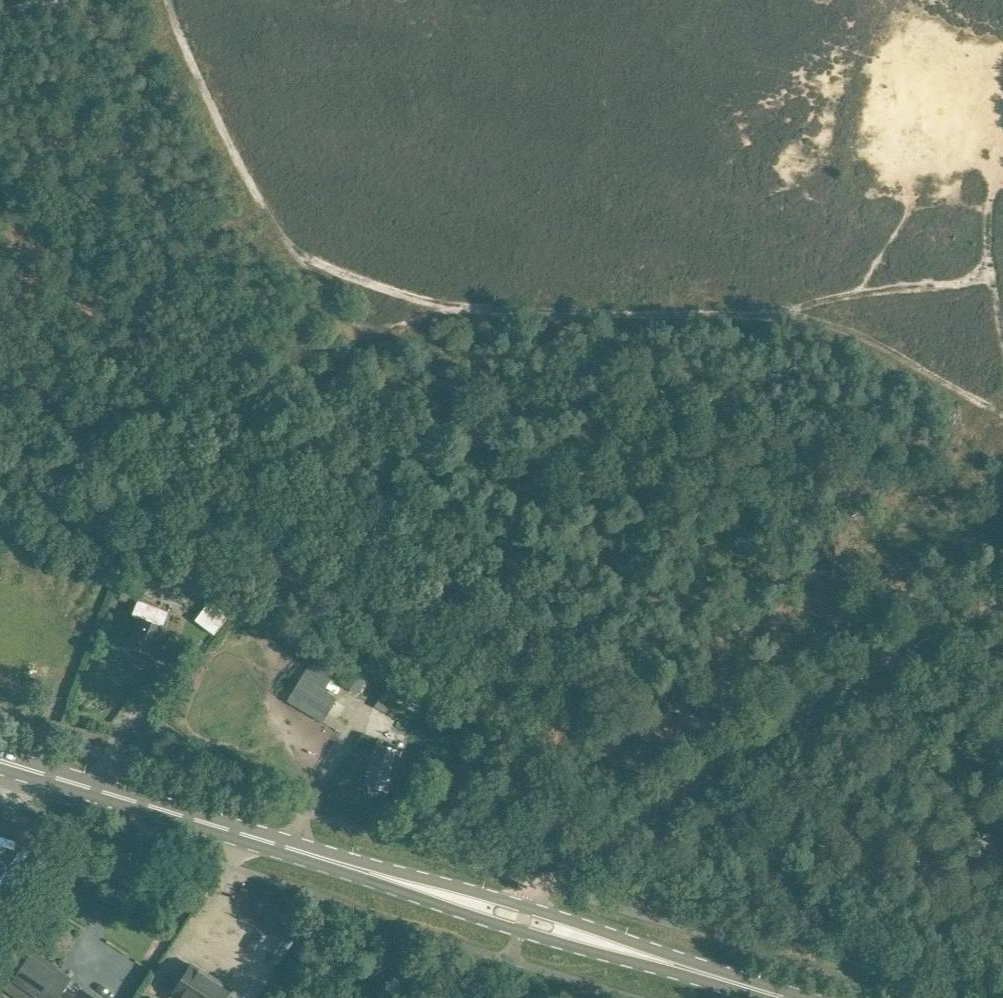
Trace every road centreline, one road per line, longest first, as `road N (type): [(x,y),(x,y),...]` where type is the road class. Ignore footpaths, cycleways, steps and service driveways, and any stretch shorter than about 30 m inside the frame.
road 1 (primary): [(440,892),(0,761)]
road 2 (track): [(1002,616),(850,682),(651,803)]
road 3 (primary): [(784,997),(605,944)]
road 4 (primary): [(440,892),(546,940),(605,944)]
road 5 (track): [(651,803),(539,885)]

